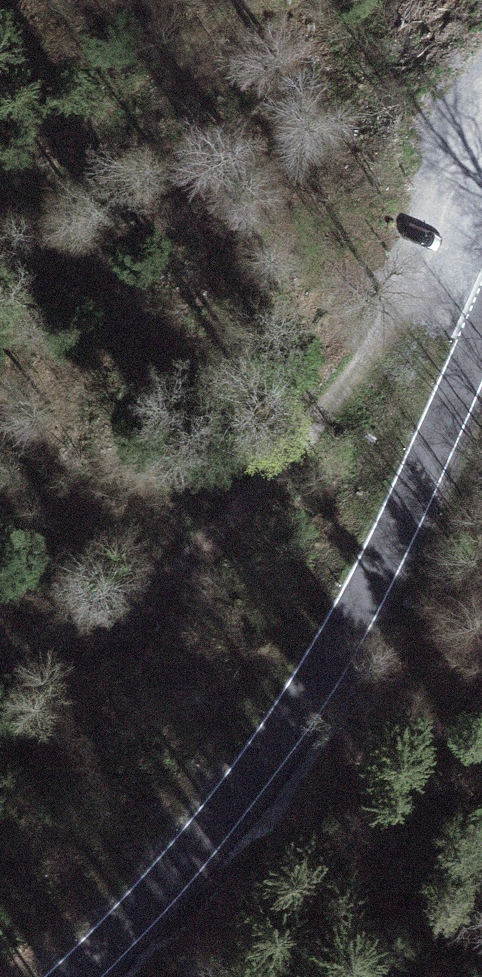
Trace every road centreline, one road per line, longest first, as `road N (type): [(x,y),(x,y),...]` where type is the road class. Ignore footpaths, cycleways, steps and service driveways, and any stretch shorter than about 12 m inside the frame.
road 1 (secondary): [(481,339),(417,486),(306,701),(187,864),(79,976)]
road 2 (track): [(481,283),(381,356),(233,510),(88,620),(0,667)]

